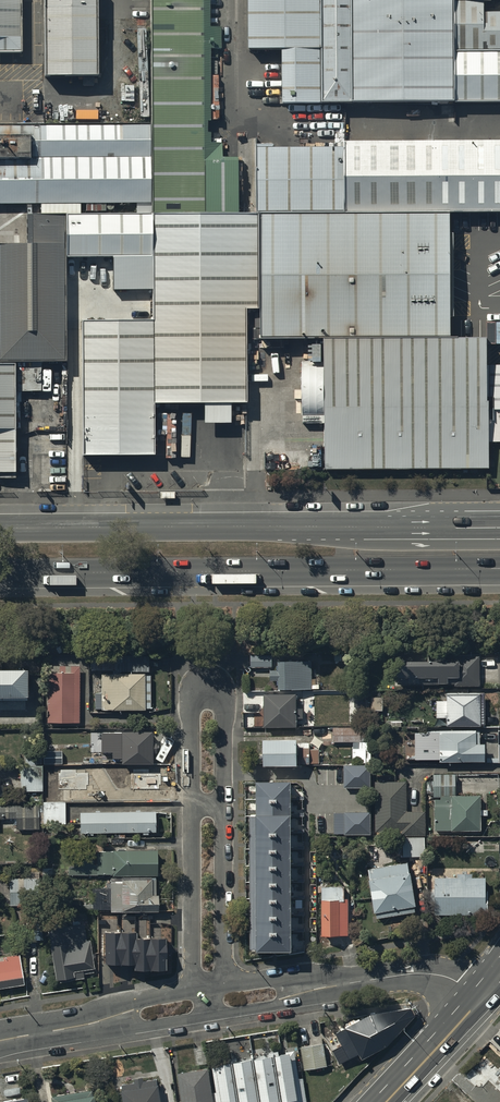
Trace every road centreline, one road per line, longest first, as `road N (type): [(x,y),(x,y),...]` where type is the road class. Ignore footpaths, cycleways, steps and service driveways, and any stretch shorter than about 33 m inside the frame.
road 1 (trunk): [(499,569),(0,574)]
road 2 (trunk): [(0,530),(499,526)]
road 3 (residential): [(191,807),(190,702),(199,683),(213,682),(223,698),(222,806)]
road 4 (unclassified): [(480,1000),(430,974),(223,1002)]
road 5 (residential): [(192,1006),(191,807)]
road 6 (residential): [(222,806),(223,1002)]
road 7 (unclassified): [(192,1006),(0,1041)]
road 8 (secondary): [(480,1000),(387,1101)]

